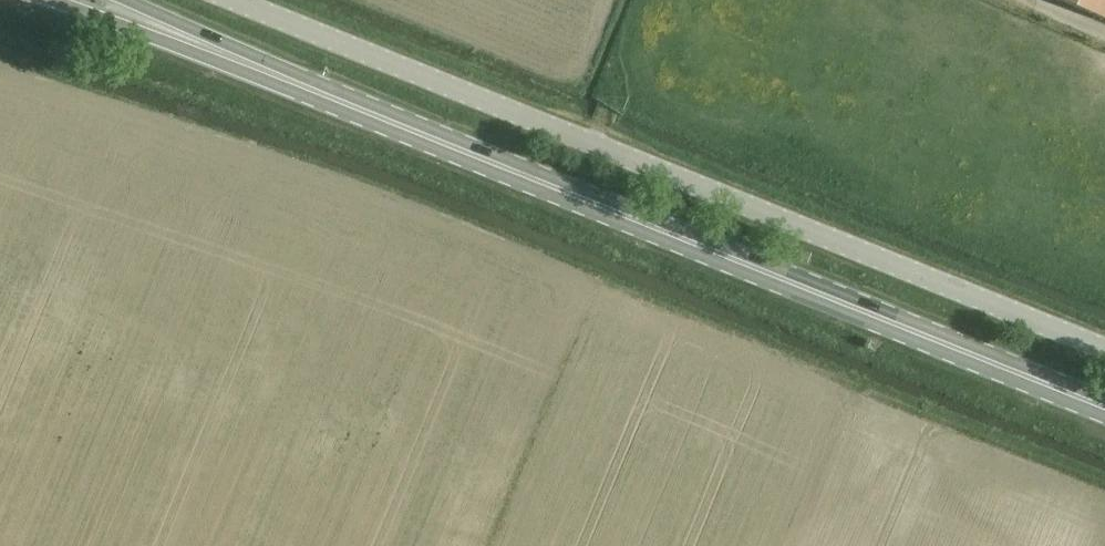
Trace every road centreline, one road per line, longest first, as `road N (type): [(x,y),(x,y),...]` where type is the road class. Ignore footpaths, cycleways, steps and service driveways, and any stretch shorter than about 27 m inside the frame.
road 1 (primary): [(1104,410),(175,34)]
road 2 (unclassified): [(1104,350),(230,0)]
road 3 (primary): [(50,0),(175,34)]

